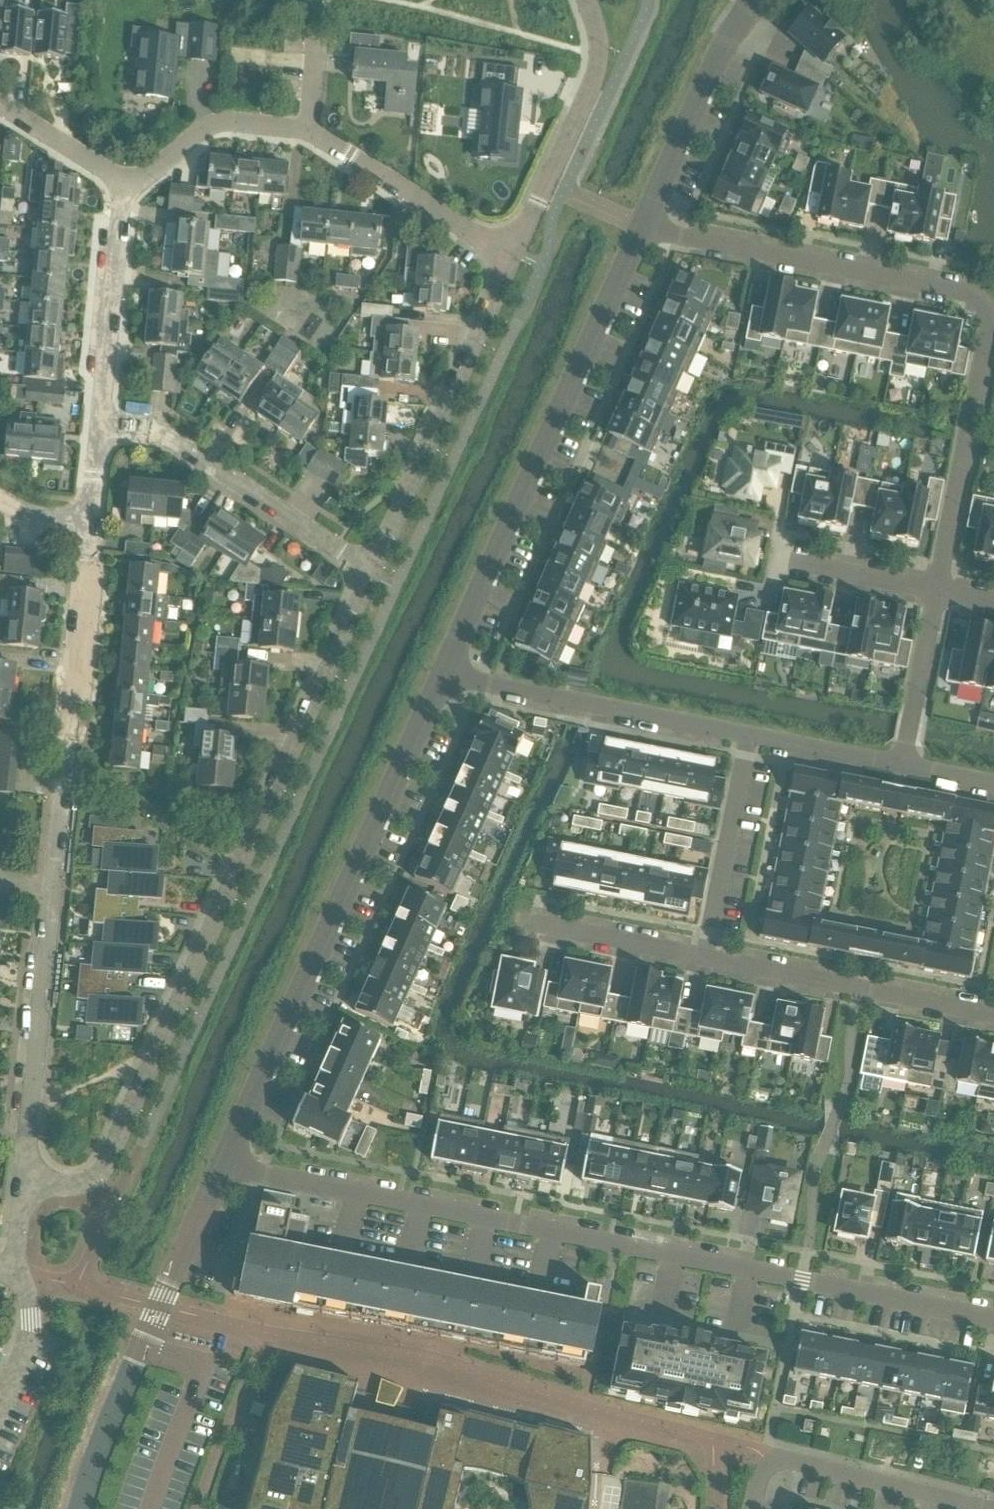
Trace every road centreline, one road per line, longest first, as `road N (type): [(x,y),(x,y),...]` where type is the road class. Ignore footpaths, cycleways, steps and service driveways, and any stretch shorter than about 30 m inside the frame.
road 1 (residential): [(221,1165),(993,1318)]
road 2 (residential): [(23,1184),(71,1187),(107,1166),(370,570)]
road 3 (residential): [(646,233),(989,299),(937,592)]
road 4 (residential): [(221,1165),(442,673)]
road 5 (residential): [(442,673),(646,233)]
road 6 (residential): [(515,253),(312,133),(222,123),(124,186)]
road 7 (residential): [(221,1165),(82,1508)]
road 8 (residential): [(54,886),(90,525)]
road 9 (residential): [(370,570),(515,253)]
road 10 (residential): [(442,673),(749,734)]
road 11 (residential): [(370,570),(174,440),(100,427)]
road 12 (residential): [(23,1184),(54,886)]
road 13 (residential): [(706,957),(993,1015)]
road 14 (residential): [(992,1508),(779,1459),(759,1479),(753,1508)]
road 15 (residential): [(515,253),(599,71),(587,0)]
road 16 (residential): [(646,233),(724,44),(755,0)]
road 17 (residential): [(100,427),(124,186)]
road 18 (residential): [(749,734),(706,957)]
road 19 (residential): [(518,920),(706,957)]
road 20 (residential): [(937,592),(905,765)]
road 21 (residential): [(749,734),(905,765)]
road 22 (residential): [(793,562),(937,592)]
road 23 (residential): [(124,186),(0,107)]
road 24 (residential): [(0,1404),(28,1342),(16,1270)]

